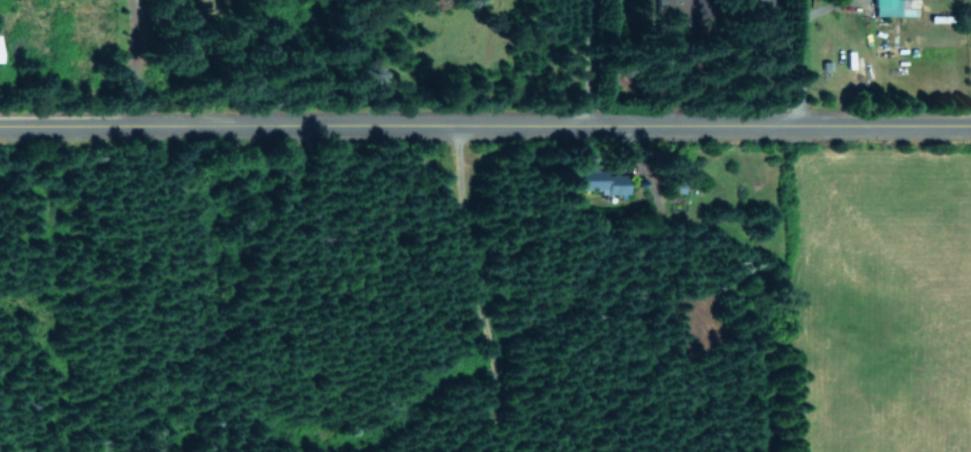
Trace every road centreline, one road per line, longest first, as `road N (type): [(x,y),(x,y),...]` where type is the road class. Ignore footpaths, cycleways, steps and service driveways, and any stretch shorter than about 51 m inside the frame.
road 1 (tertiary): [(970,128),(0,130)]

